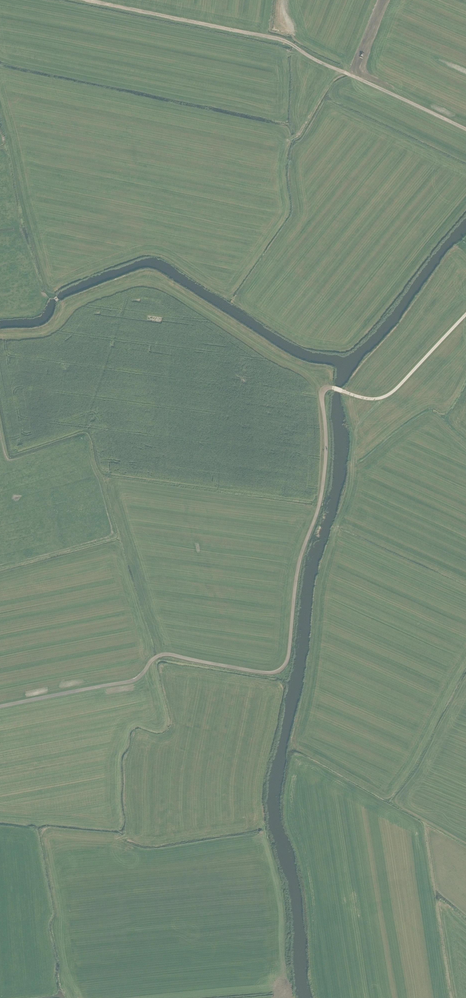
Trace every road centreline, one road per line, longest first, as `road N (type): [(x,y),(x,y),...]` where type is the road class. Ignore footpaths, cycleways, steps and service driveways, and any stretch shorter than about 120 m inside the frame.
road 1 (track): [(465,130),(276,37),(87,0)]

